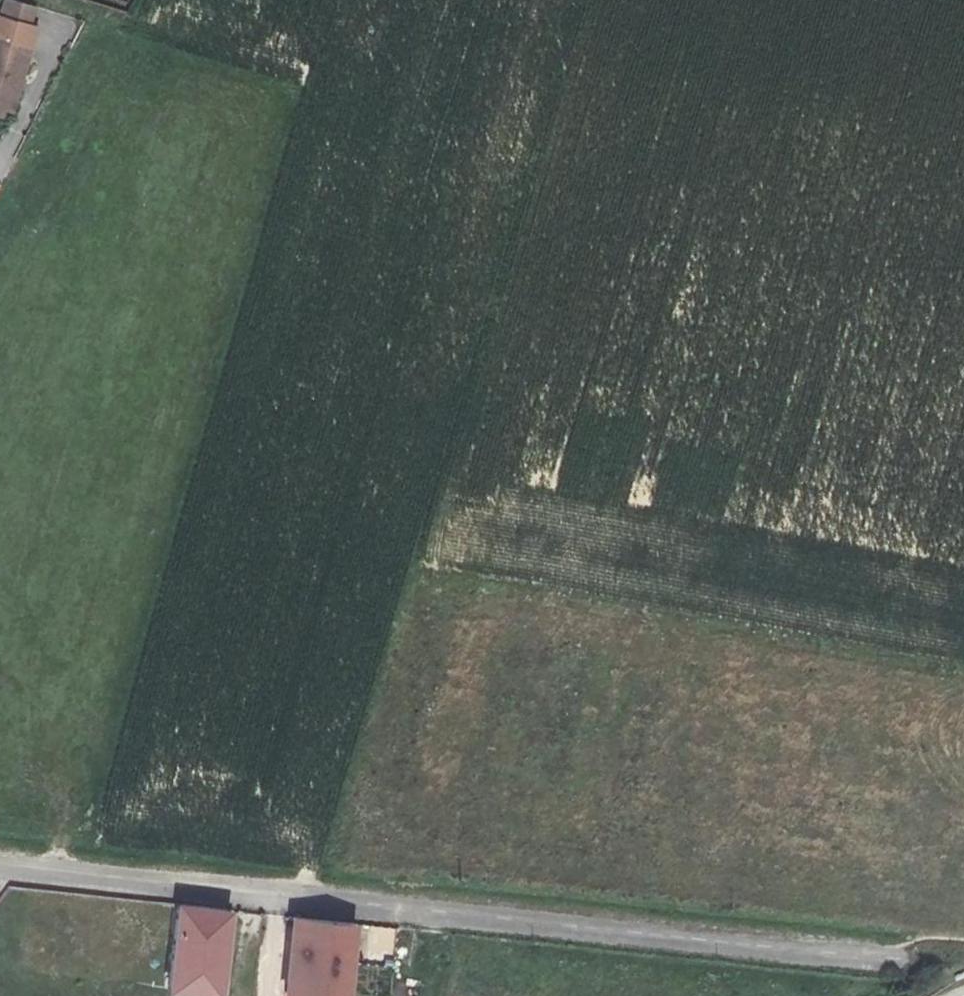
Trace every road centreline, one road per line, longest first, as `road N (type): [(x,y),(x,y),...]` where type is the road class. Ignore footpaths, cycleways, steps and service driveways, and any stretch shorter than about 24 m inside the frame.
road 1 (residential): [(904,963),(0,864)]

